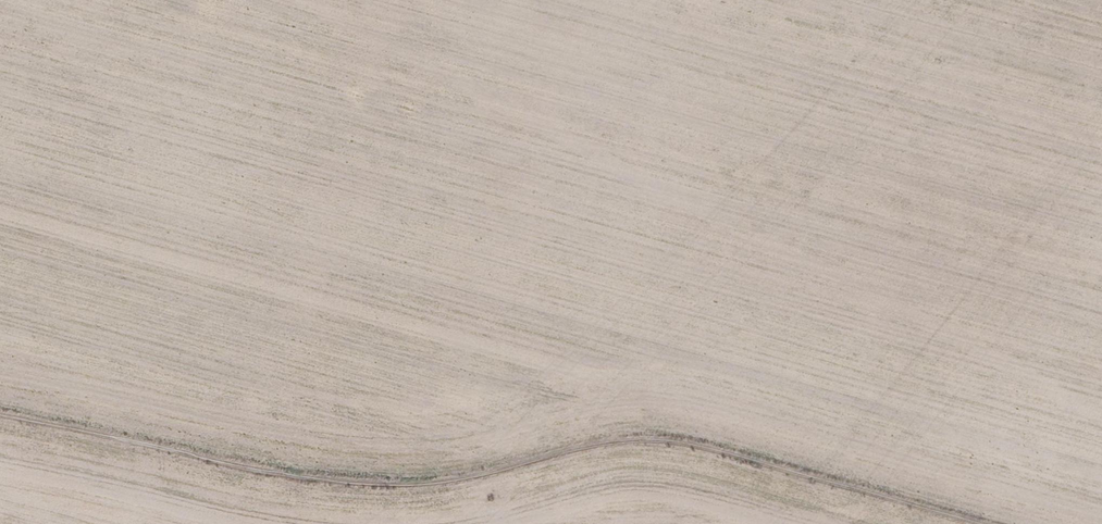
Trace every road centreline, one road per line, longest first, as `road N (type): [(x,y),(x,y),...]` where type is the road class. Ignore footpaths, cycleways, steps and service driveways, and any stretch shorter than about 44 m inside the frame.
road 1 (track): [(0,416),(320,479),(445,482),(597,444),(707,445),(985,523)]

